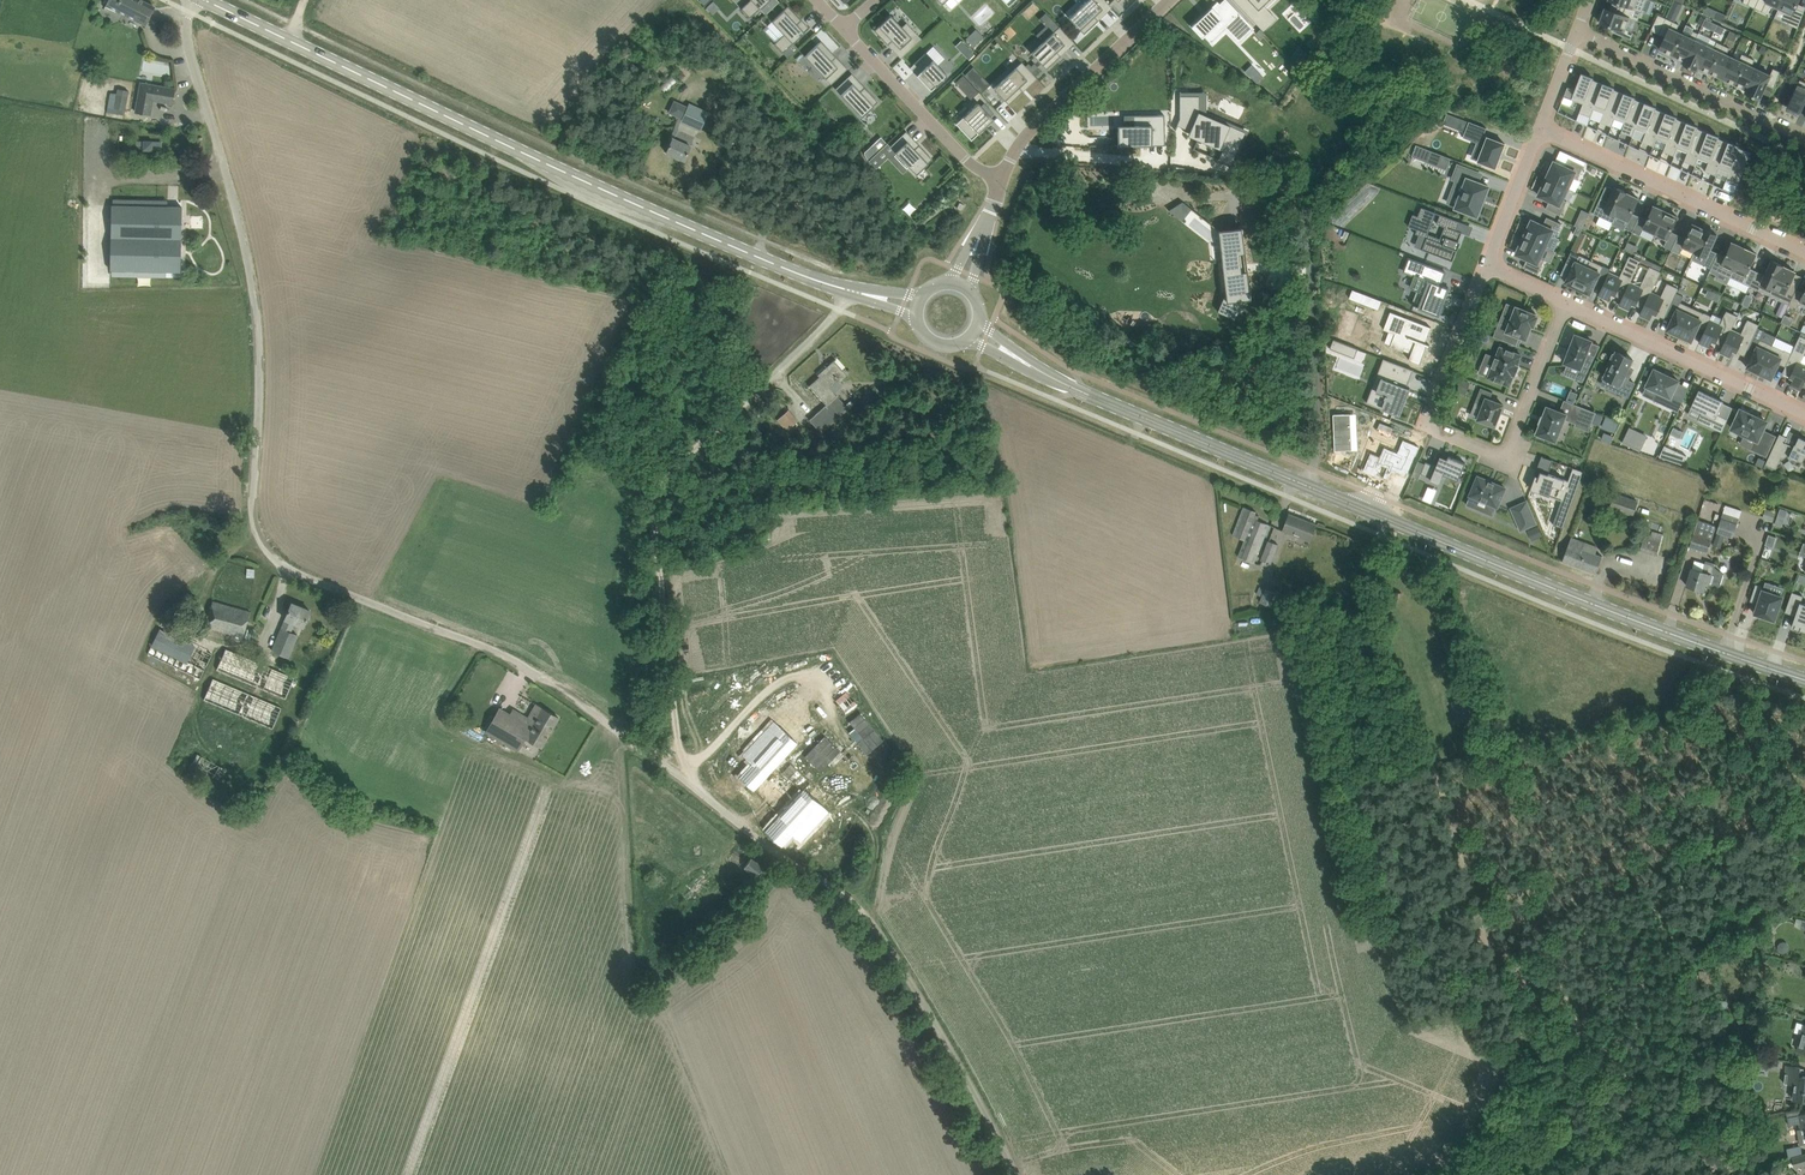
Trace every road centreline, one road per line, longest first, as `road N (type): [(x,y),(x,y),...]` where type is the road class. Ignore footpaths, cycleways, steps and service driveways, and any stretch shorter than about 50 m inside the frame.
road 1 (unclassified): [(867,918),(530,669),(276,559),(257,532),(253,499),(260,349),(253,291),(186,26),(196,0)]
road 2 (secondary): [(1804,678),(1640,623),(1033,367)]
road 3 (secondary): [(849,290),(581,179),(204,0)]
road 4 (track): [(698,791),(677,736),(655,507),(680,462),(840,310)]
road 5 (residential): [(1487,266),(1426,427),(1505,460),(1567,303)]
road 6 (track): [(1017,1174),(930,1014),(867,918)]
road 7 (residential): [(1804,252),(1540,128)]
road 8 (residential): [(1804,415),(1567,303)]
road 9 (unclassified): [(1001,184),(1023,139),(1169,0)]
road 10 (residential): [(1804,138),(1577,32)]
road 11 (residential): [(845,30),(969,163),(1001,184)]
road 12 (residential): [(1540,128),(1487,266)]

